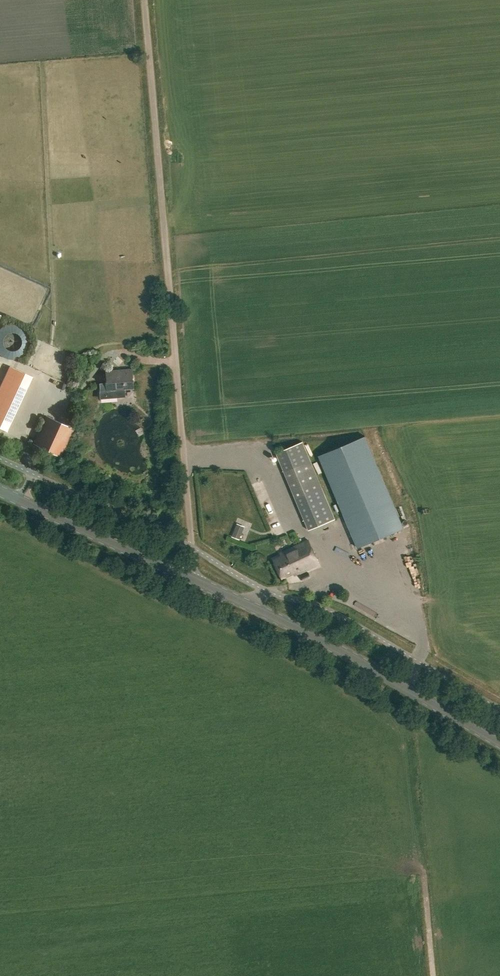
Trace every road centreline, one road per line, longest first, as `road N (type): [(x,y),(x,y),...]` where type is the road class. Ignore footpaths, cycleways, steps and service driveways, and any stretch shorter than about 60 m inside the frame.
road 1 (secondary): [(499,742),(324,642),(0,491)]
road 2 (track): [(144,0),(192,548)]

